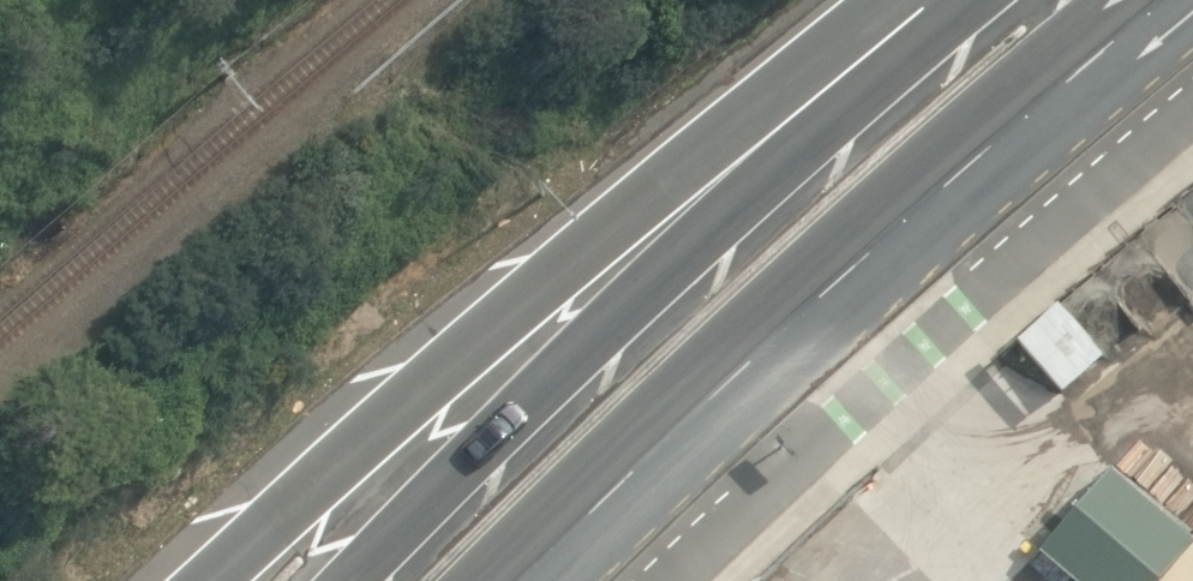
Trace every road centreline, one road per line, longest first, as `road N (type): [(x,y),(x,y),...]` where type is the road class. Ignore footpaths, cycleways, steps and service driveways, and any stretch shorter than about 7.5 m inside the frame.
road 1 (primary): [(236,580),(934,0)]
road 2 (primary): [(1140,0),(1105,43),(524,580)]
road 3 (secondary): [(350,580),(941,0)]

